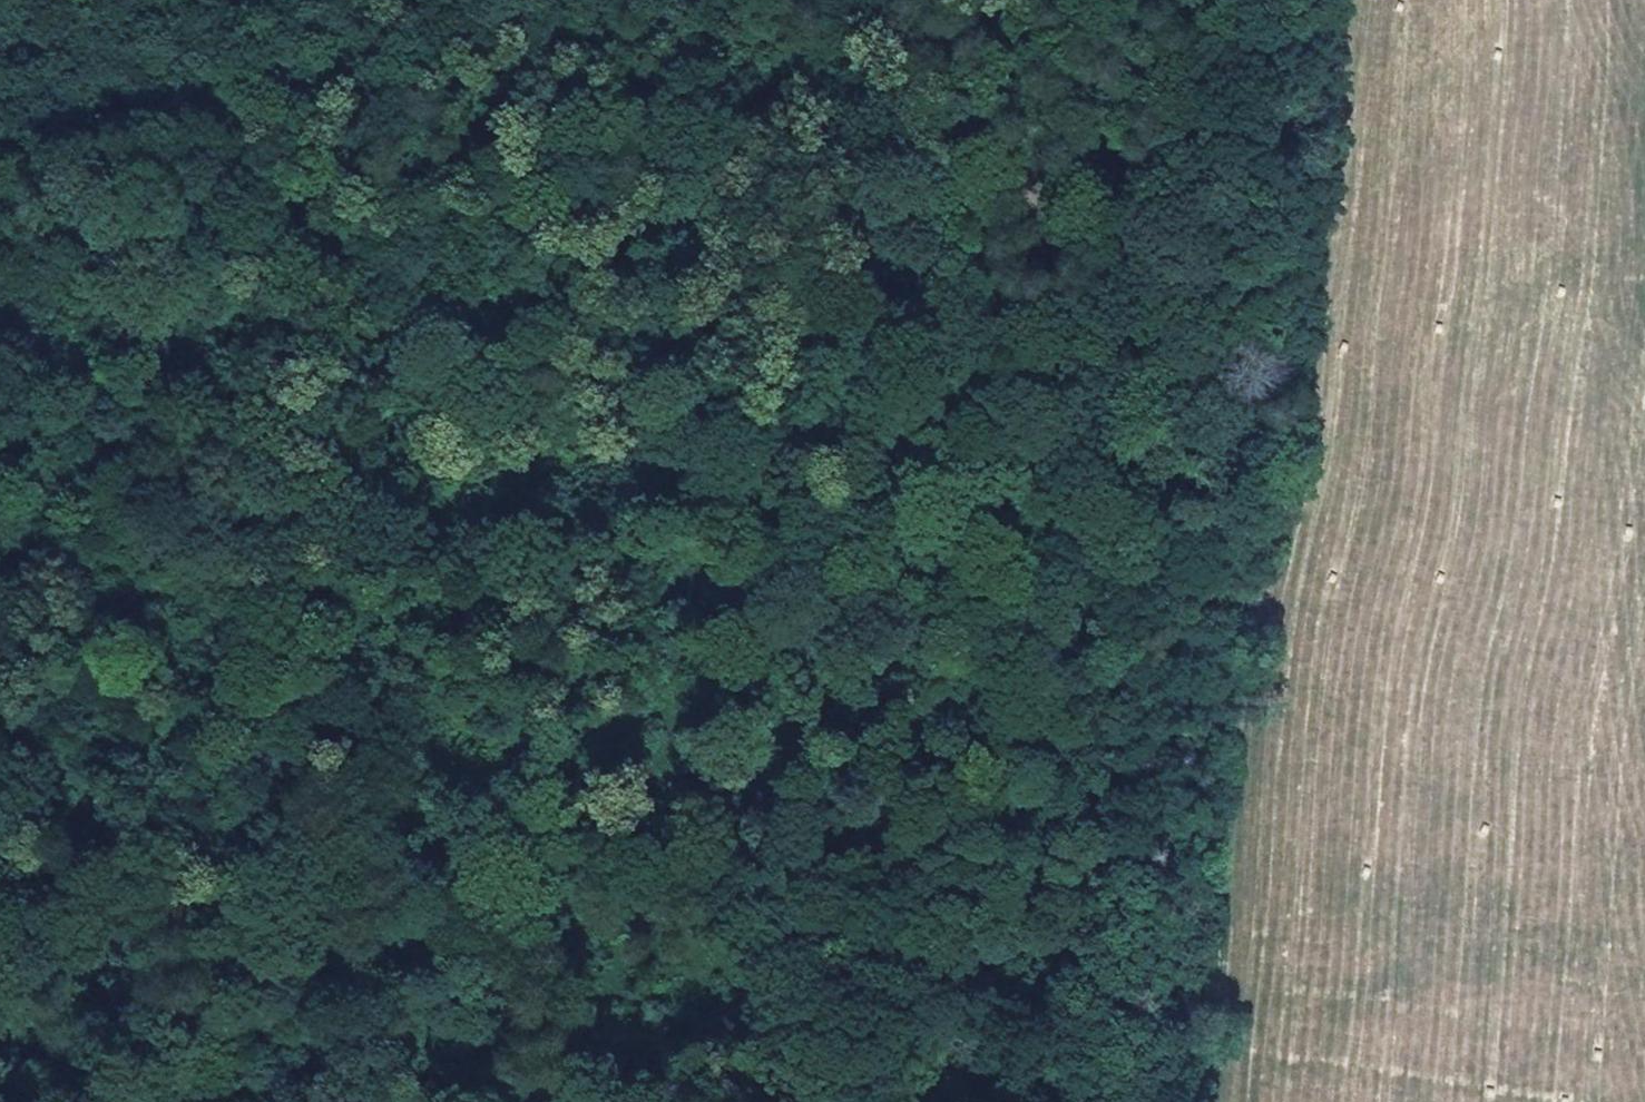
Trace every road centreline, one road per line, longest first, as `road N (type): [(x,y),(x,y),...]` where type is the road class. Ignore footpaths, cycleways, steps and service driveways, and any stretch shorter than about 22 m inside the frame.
road 1 (track): [(1068,0),(1056,258),(1067,480),(850,1101)]

